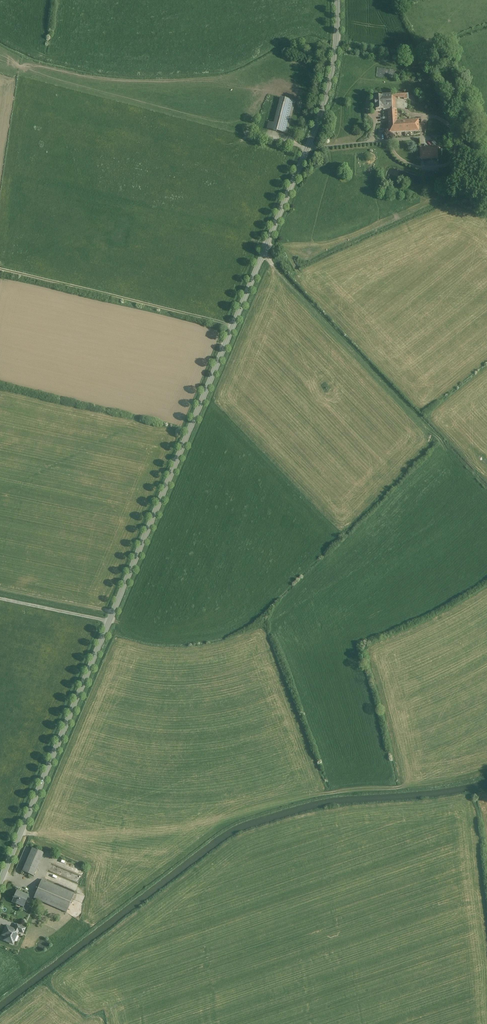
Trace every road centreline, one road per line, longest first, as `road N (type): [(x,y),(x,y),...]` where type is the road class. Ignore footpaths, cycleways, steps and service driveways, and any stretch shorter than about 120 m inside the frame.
road 1 (tertiary): [(337,0),(318,120),(0,881)]
road 2 (track): [(234,326),(0,269)]

